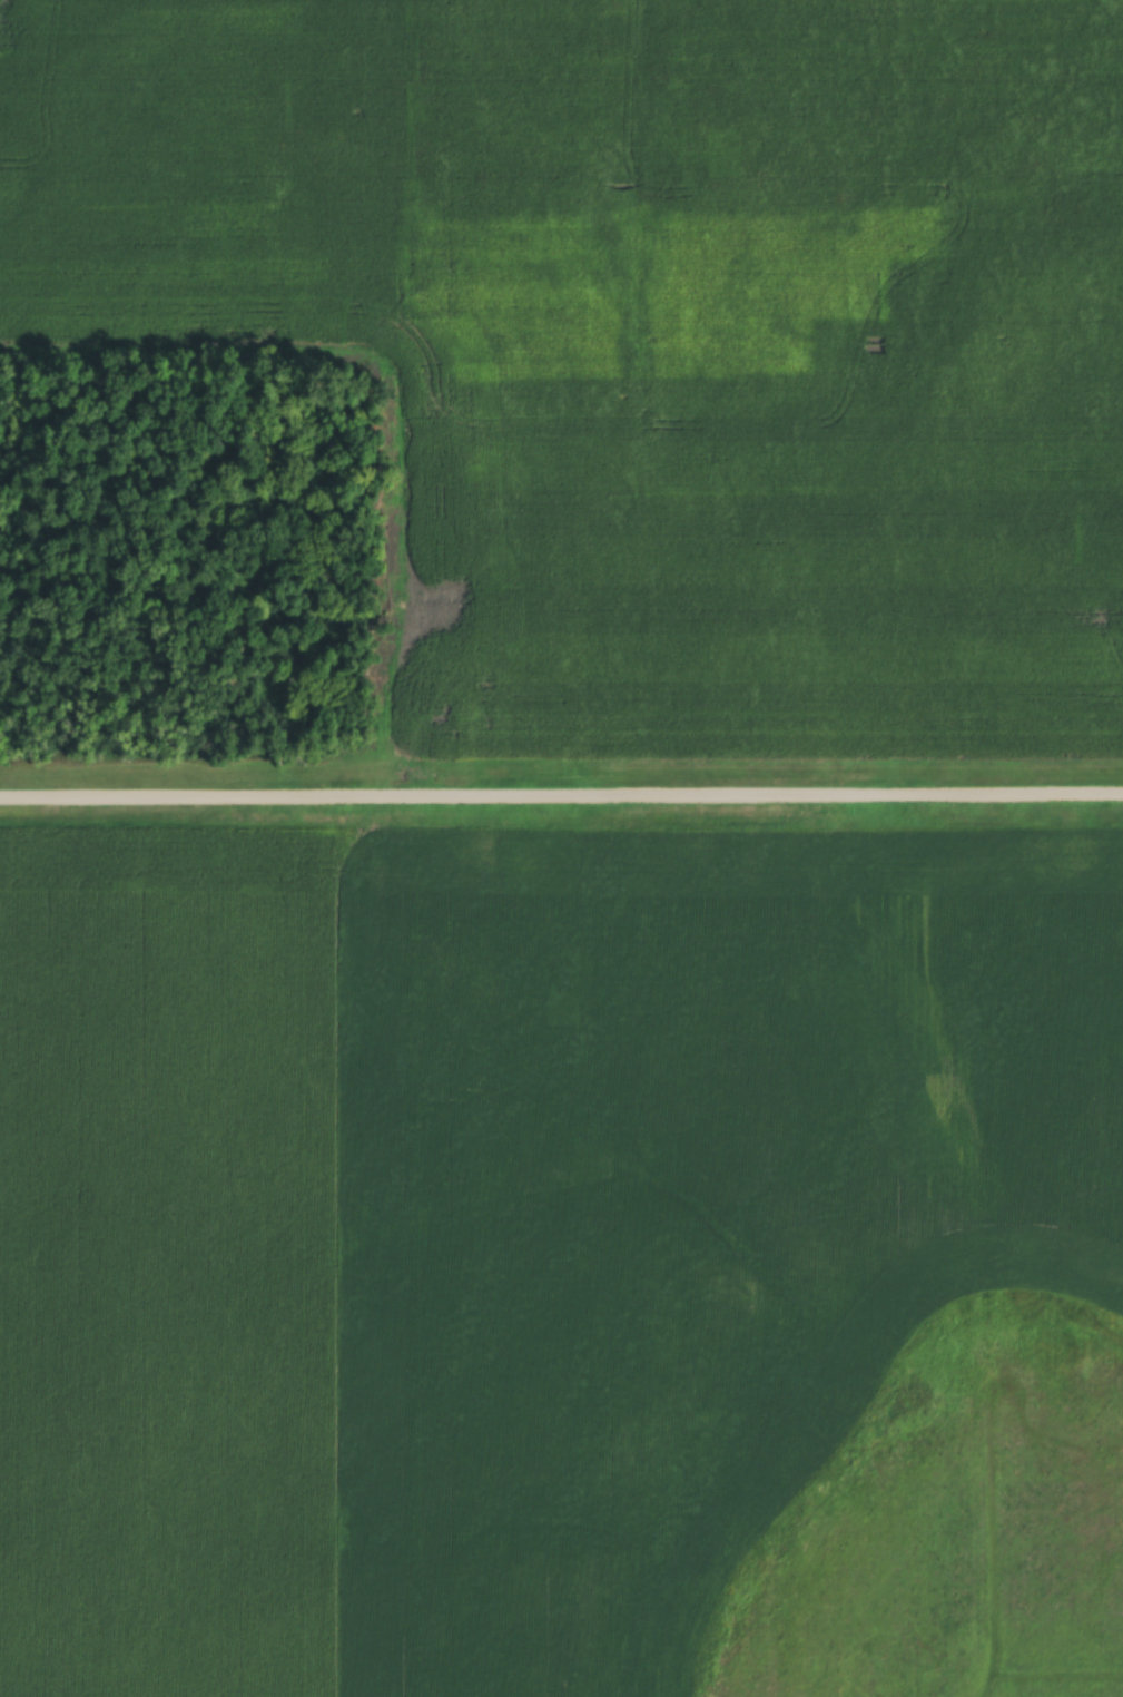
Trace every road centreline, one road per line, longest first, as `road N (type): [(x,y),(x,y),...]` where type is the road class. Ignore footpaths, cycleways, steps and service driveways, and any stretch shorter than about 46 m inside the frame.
road 1 (residential): [(0,795),(1122,790)]

